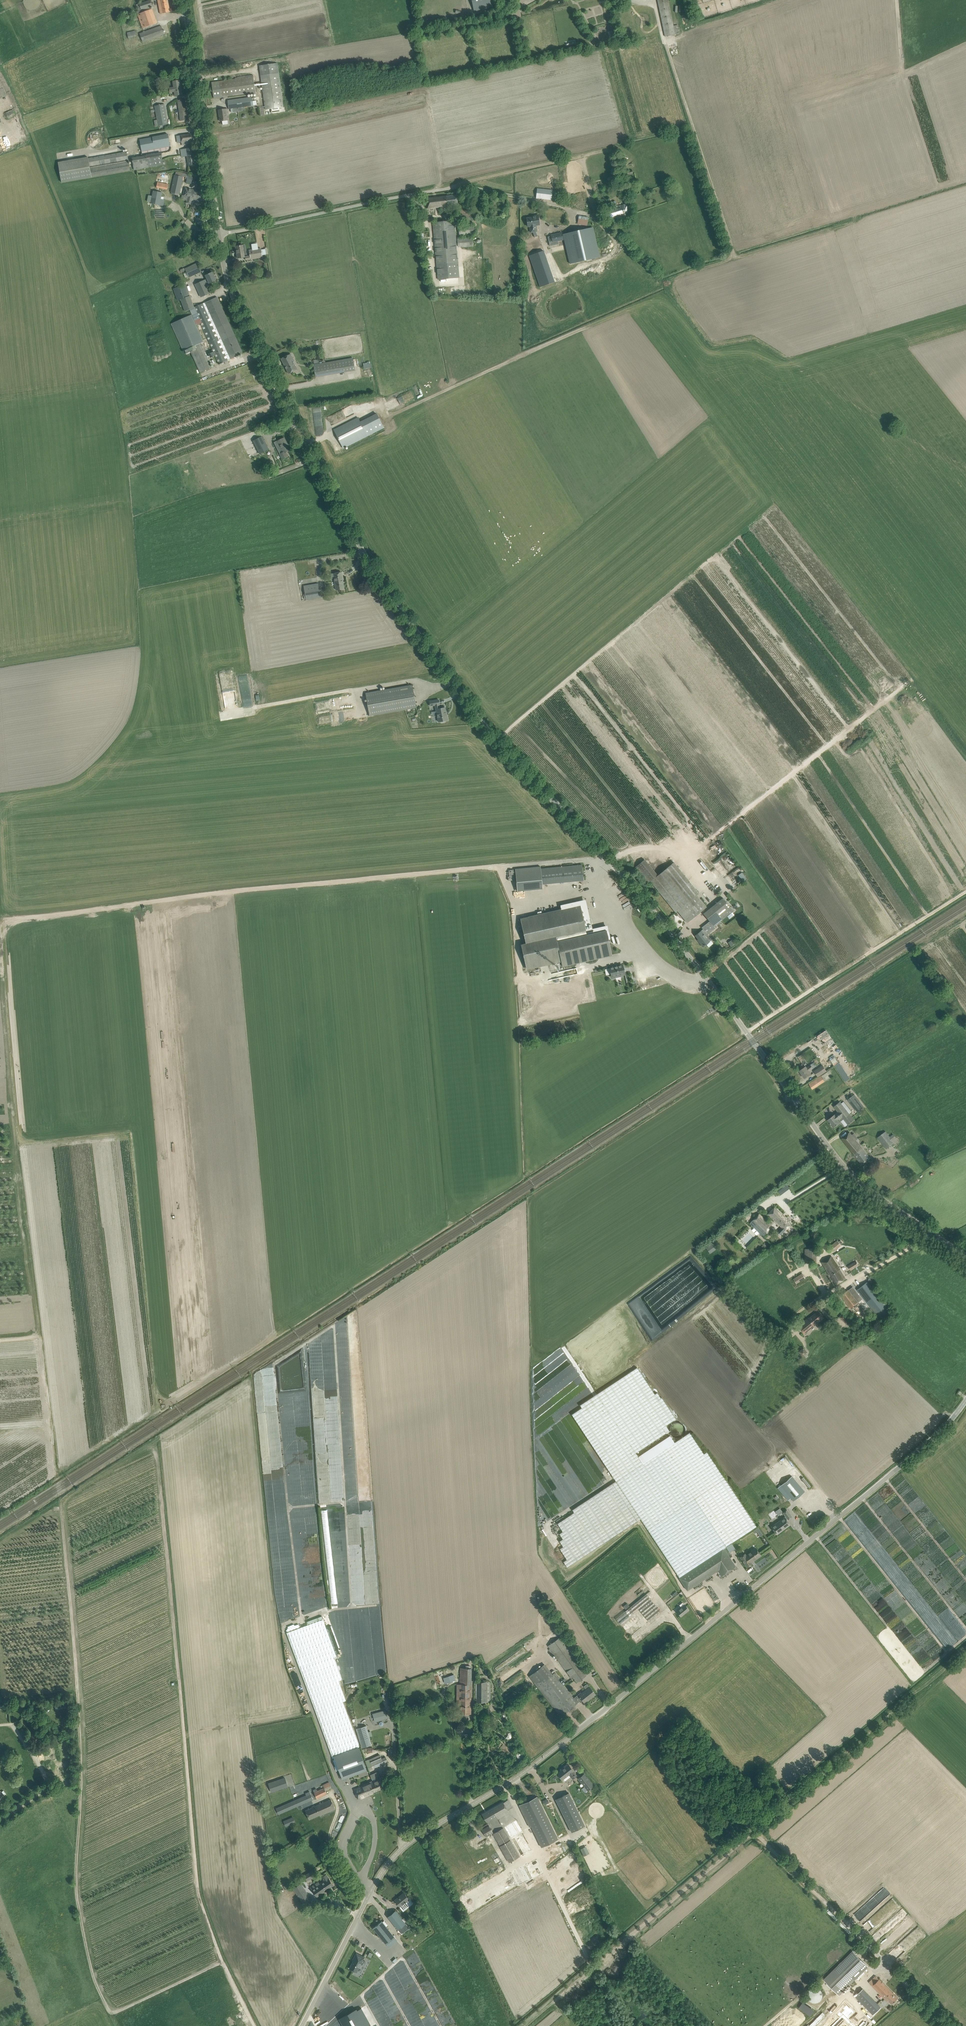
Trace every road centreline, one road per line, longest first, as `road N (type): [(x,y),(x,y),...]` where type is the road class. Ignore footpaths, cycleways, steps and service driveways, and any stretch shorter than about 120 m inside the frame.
road 1 (unclassified): [(931,1232),(837,1157),(676,939),(495,738),(388,592),(237,304),(219,234)]
road 2 (unclassified): [(302,2025),(398,1852),(597,1716),(913,1456),(965,1401)]
road 3 (track): [(116,2025),(91,1967),(76,1899),(78,1691),(61,1504)]
road 4 (track): [(620,174),(615,154),(605,151),(453,188),(575,210),(613,238),(614,253),(558,278),(542,232),(573,227)]
road 5 (track): [(0,924),(36,1337)]
road 6 (track): [(802,240),(735,257),(654,0)]
road 7 (track): [(754,1831),(965,1650)]
road 8 (track): [(747,1032),(965,893)]
road 9 (unclassified): [(219,234),(453,188)]
road 10 (unclassified): [(219,234),(184,0)]
road 11 (track): [(111,2014),(222,1962),(255,2025)]
road 12 (track): [(754,1831),(882,1960)]
road 13 (residential): [(0,1820),(51,1784),(11,1722),(0,1724)]
road 14 (track): [(36,1337),(57,1477)]
road 15 (unclassified): [(815,1301),(931,1232)]

